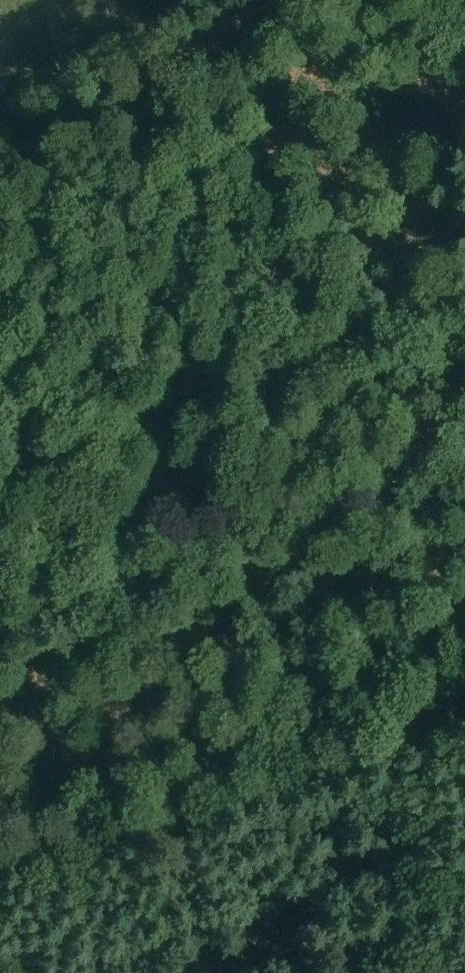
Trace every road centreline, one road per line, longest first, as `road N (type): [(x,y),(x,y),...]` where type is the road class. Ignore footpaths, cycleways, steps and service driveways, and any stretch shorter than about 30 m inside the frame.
road 1 (track): [(0,894),(391,747)]
road 2 (track): [(0,176),(285,0)]
road 3 (track): [(231,18),(279,178)]

